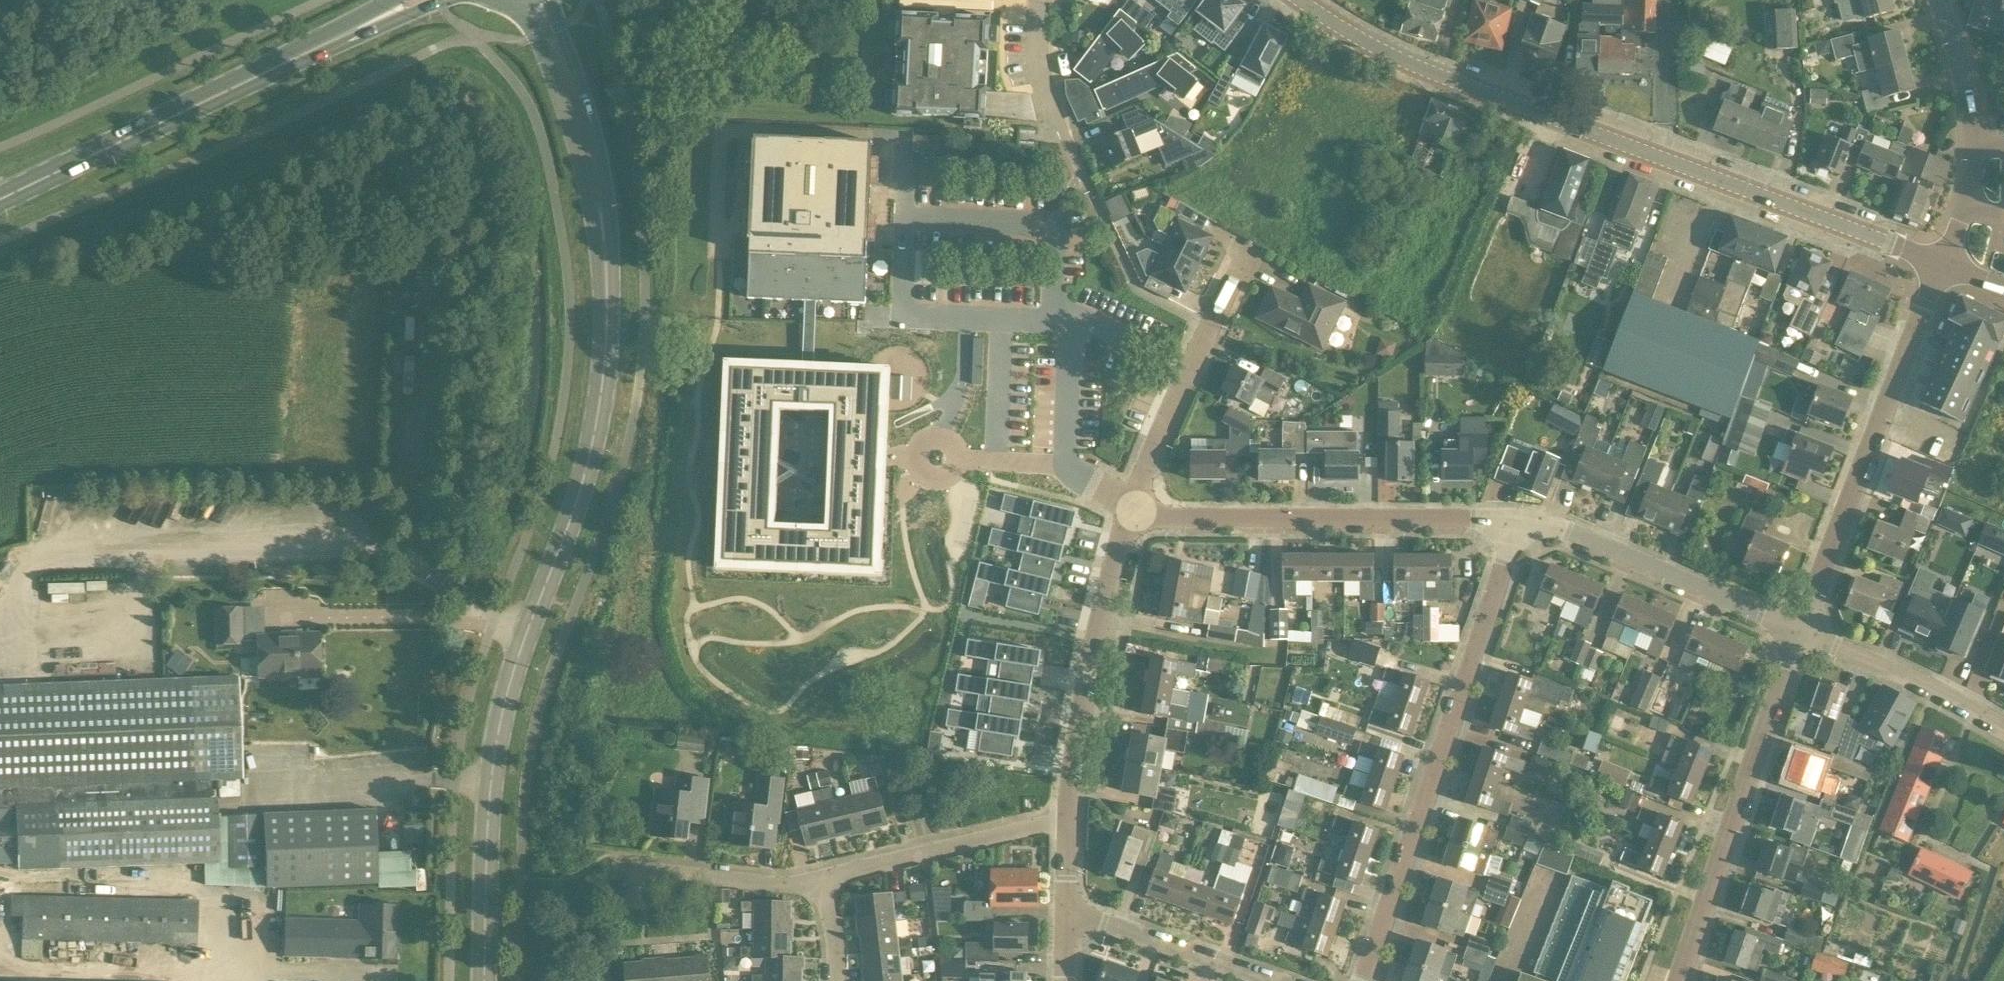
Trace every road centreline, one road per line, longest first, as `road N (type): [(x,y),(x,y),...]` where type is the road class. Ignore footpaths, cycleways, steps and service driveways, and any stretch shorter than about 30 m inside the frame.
road 1 (secondary): [(488,980),(495,770),(597,415),(611,294),(587,122),(540,2)]
road 2 (tertiary): [(1940,265),(1360,38),(1298,0)]
road 3 (residential): [(1361,980),(1525,521)]
road 4 (secondary): [(0,198),(421,0)]
road 5 (residential): [(1525,521),(1132,513)]
road 6 (residential): [(1800,631),(1940,265)]
road 7 (residential): [(1676,980),(1800,631)]
road 8 (residential): [(1076,802),(1084,695),(1112,552),(1132,513)]
road 9 (residential): [(1800,631),(1569,532),(1525,521)]
road 10 (residential): [(1132,513),(1163,414),(1248,253)]
road 11 (residential): [(1940,265),(1967,198),(1975,138),(1938,0)]
road 12 (residential): [(836,873),(1076,802)]
road 13 (residential): [(2003,730),(1800,631)]
road 14 (residential): [(1279,980),(1072,904)]
road 15 (residential): [(635,876),(836,873)]
road 16 (residential): [(1061,129),(1043,90),(1037,0)]

